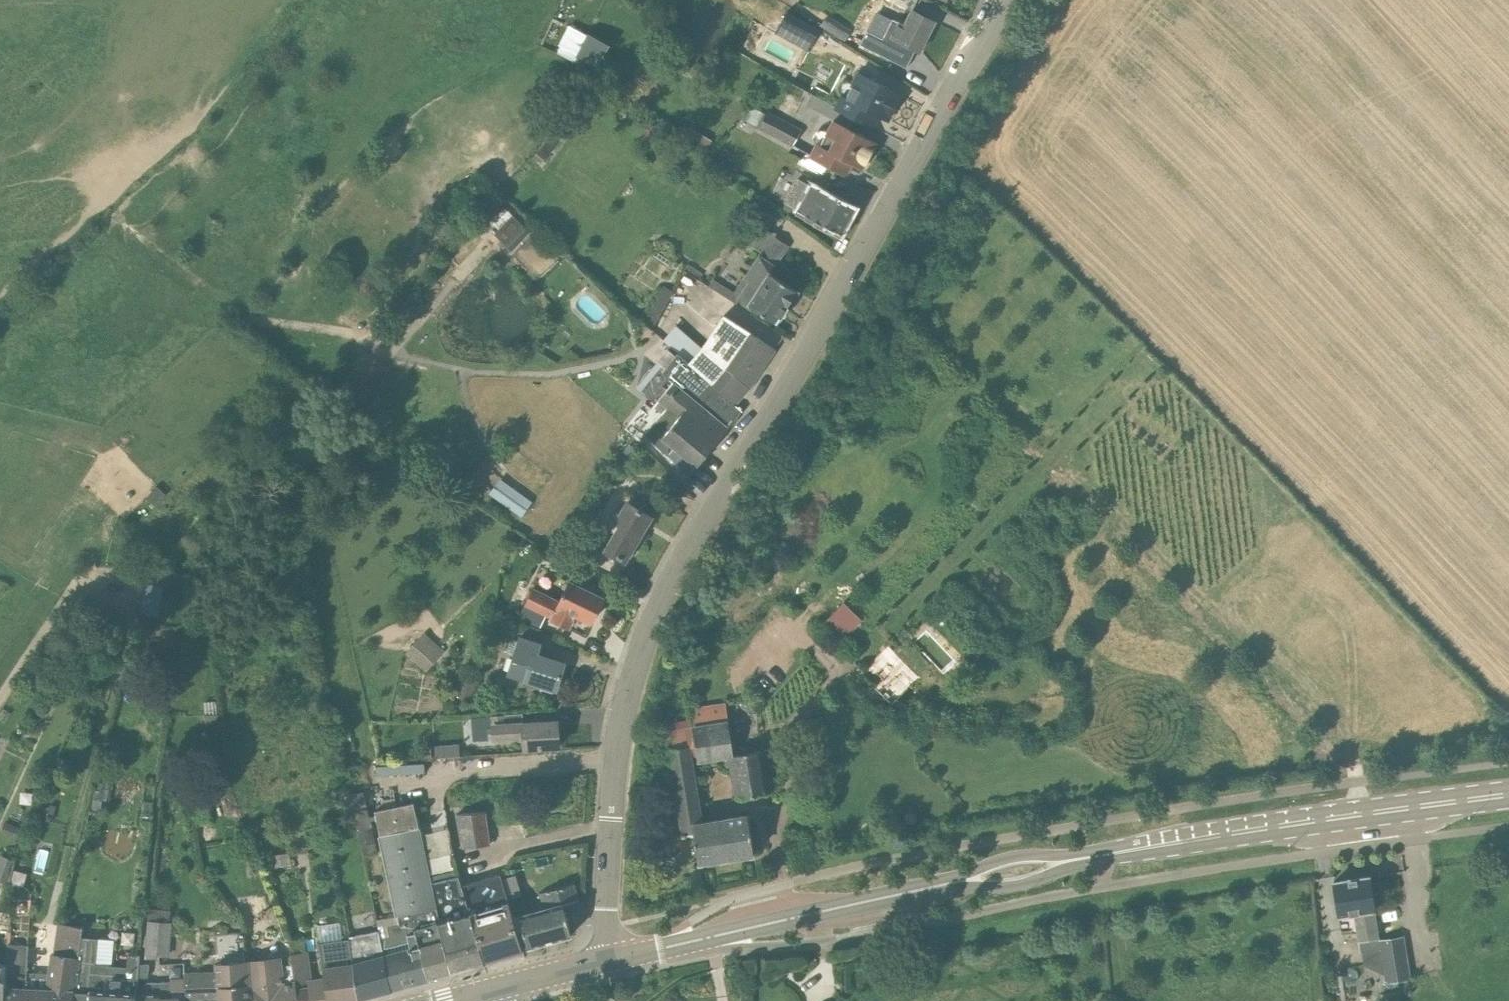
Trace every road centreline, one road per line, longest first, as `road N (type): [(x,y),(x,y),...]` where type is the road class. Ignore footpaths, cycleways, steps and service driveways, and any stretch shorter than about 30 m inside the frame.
road 1 (tertiary): [(615,959),(607,912),(616,754),(648,632),(731,473),(807,354),(1008,0)]
road 2 (secondary): [(615,959),(1017,870),(1508,795)]
road 3 (secondary): [(494,989),(615,959)]

